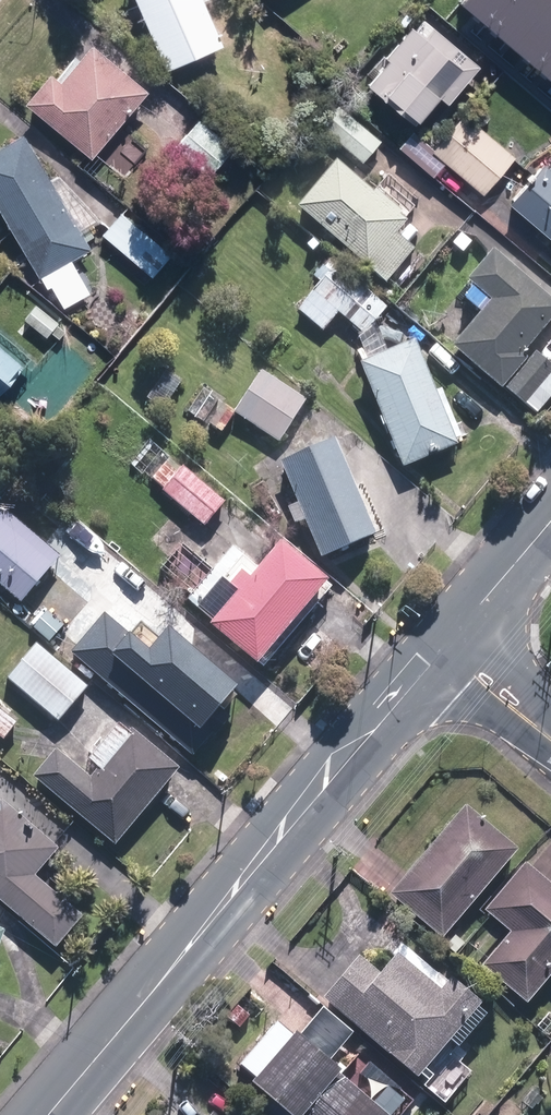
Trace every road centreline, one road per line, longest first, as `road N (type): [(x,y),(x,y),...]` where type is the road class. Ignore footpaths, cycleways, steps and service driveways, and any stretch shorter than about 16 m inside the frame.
road 1 (secondary): [(49,1114),(431,662)]
road 2 (secondary): [(459,630),(550,522)]
road 3 (tertiary): [(459,630),(523,686),(537,729)]
road 4 (tertiary): [(537,729),(500,715),(431,662)]

